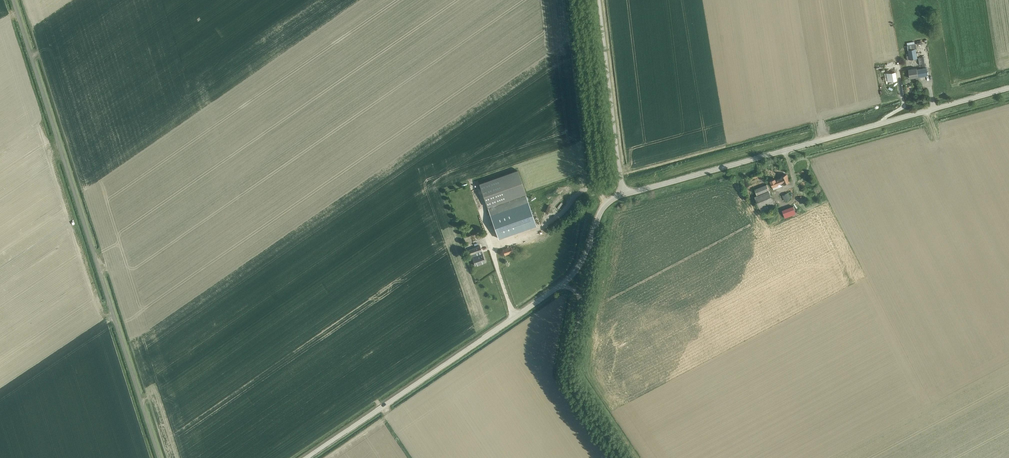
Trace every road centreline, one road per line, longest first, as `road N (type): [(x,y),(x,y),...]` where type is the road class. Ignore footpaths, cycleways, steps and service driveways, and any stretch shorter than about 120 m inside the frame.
road 1 (track): [(159,457),(13,0)]
road 2 (tertiary): [(625,193),(1008,87)]
road 3 (tertiary): [(559,287),(306,457)]
road 4 (unclassified): [(625,193),(600,0)]
road 5 (unclassified): [(628,457),(574,380),(583,300)]

